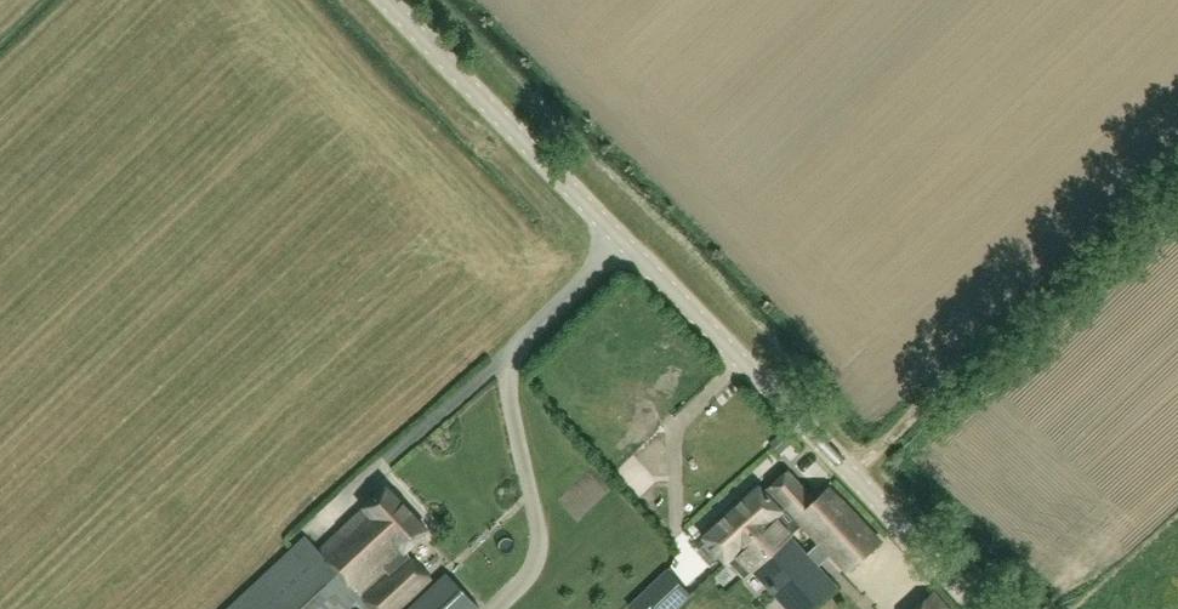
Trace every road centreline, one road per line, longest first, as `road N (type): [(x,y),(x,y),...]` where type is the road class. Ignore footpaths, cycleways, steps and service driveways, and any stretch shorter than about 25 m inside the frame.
road 1 (unclassified): [(974,608),(393,0)]

